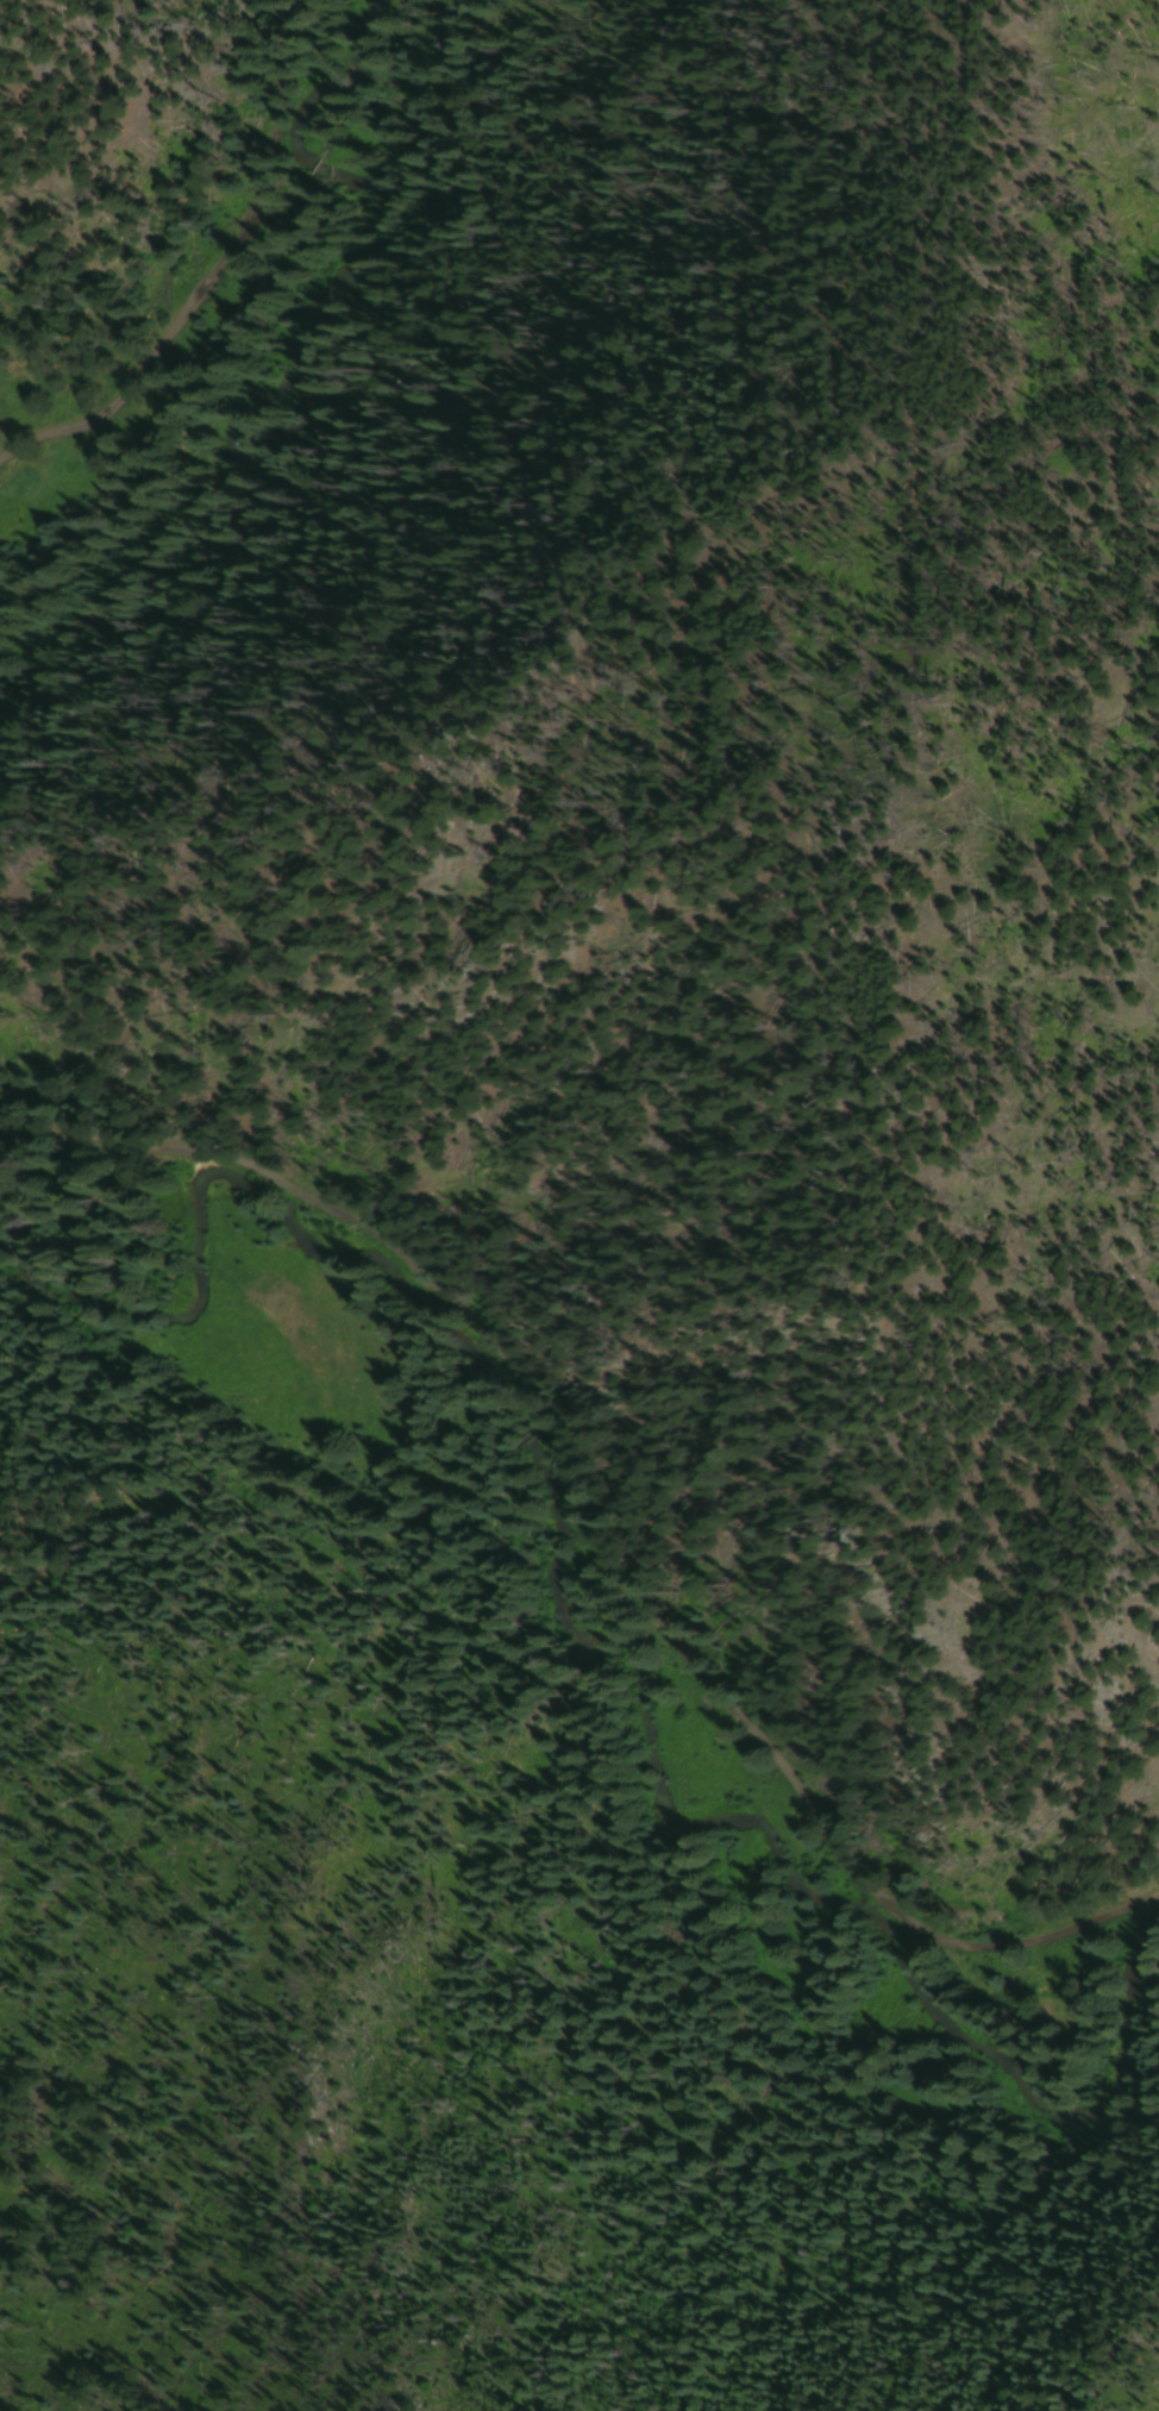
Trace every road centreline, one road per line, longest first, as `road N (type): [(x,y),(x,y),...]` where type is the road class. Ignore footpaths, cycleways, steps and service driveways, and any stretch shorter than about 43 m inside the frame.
road 1 (track): [(1158,1893),(1021,1941),(950,1942),(897,1918),(844,1865),(764,1745),(721,1705),(571,1503),(496,1358),(397,1251),(220,1153),(0,1144)]
road 2 (track): [(0,456),(90,418),(129,382),(242,227),(265,161),(267,0)]

